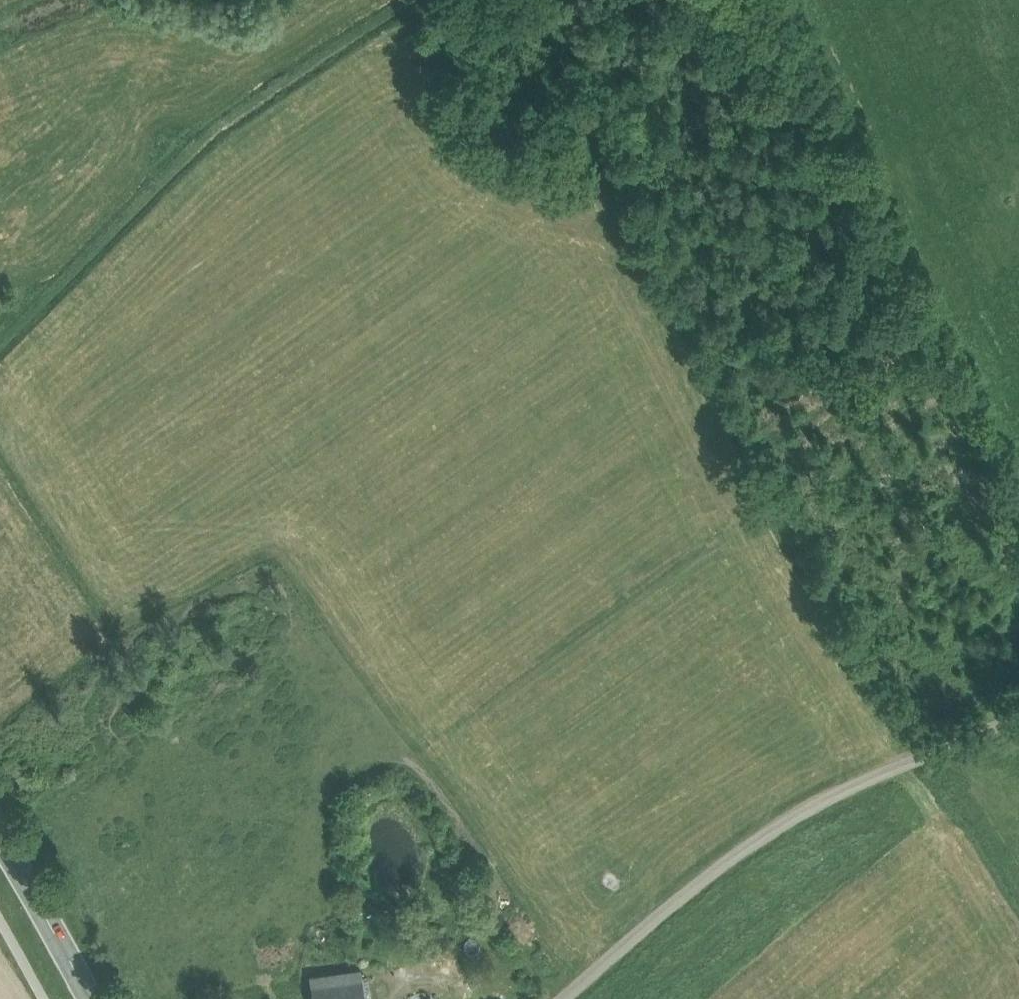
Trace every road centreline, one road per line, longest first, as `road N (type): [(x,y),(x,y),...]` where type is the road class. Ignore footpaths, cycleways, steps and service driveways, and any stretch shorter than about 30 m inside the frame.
road 1 (unclassified): [(562,998),(775,822),(1018,705)]
road 2 (tertiary): [(92,998),(0,833)]

